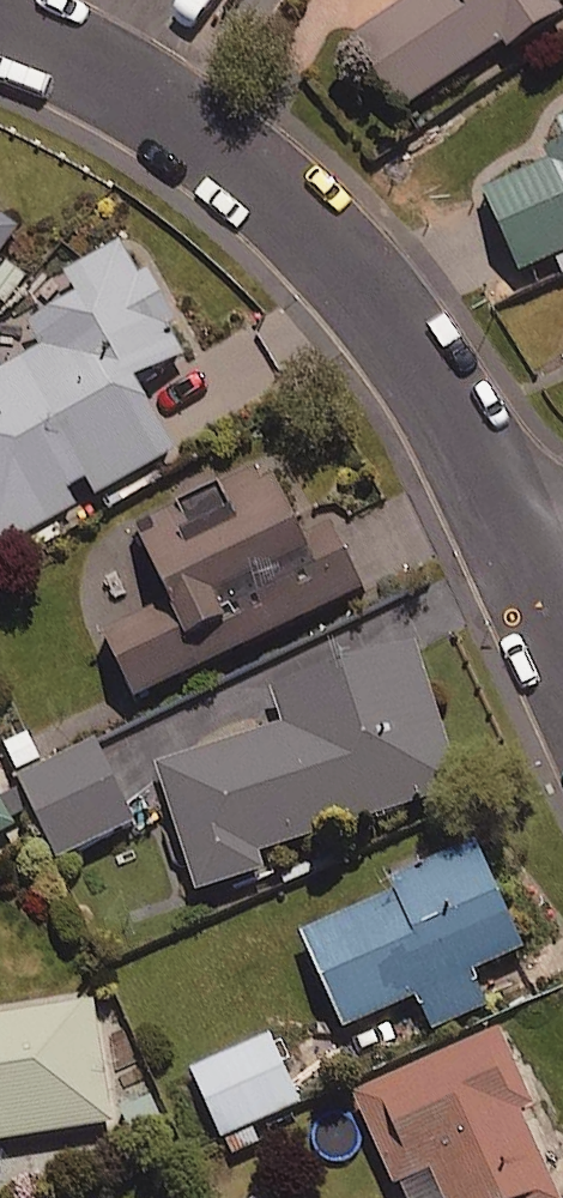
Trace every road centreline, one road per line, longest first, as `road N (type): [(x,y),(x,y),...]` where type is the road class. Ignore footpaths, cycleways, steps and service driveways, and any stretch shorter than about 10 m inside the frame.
road 1 (residential): [(0,21),(155,100),(317,233),(449,413),(550,611)]

